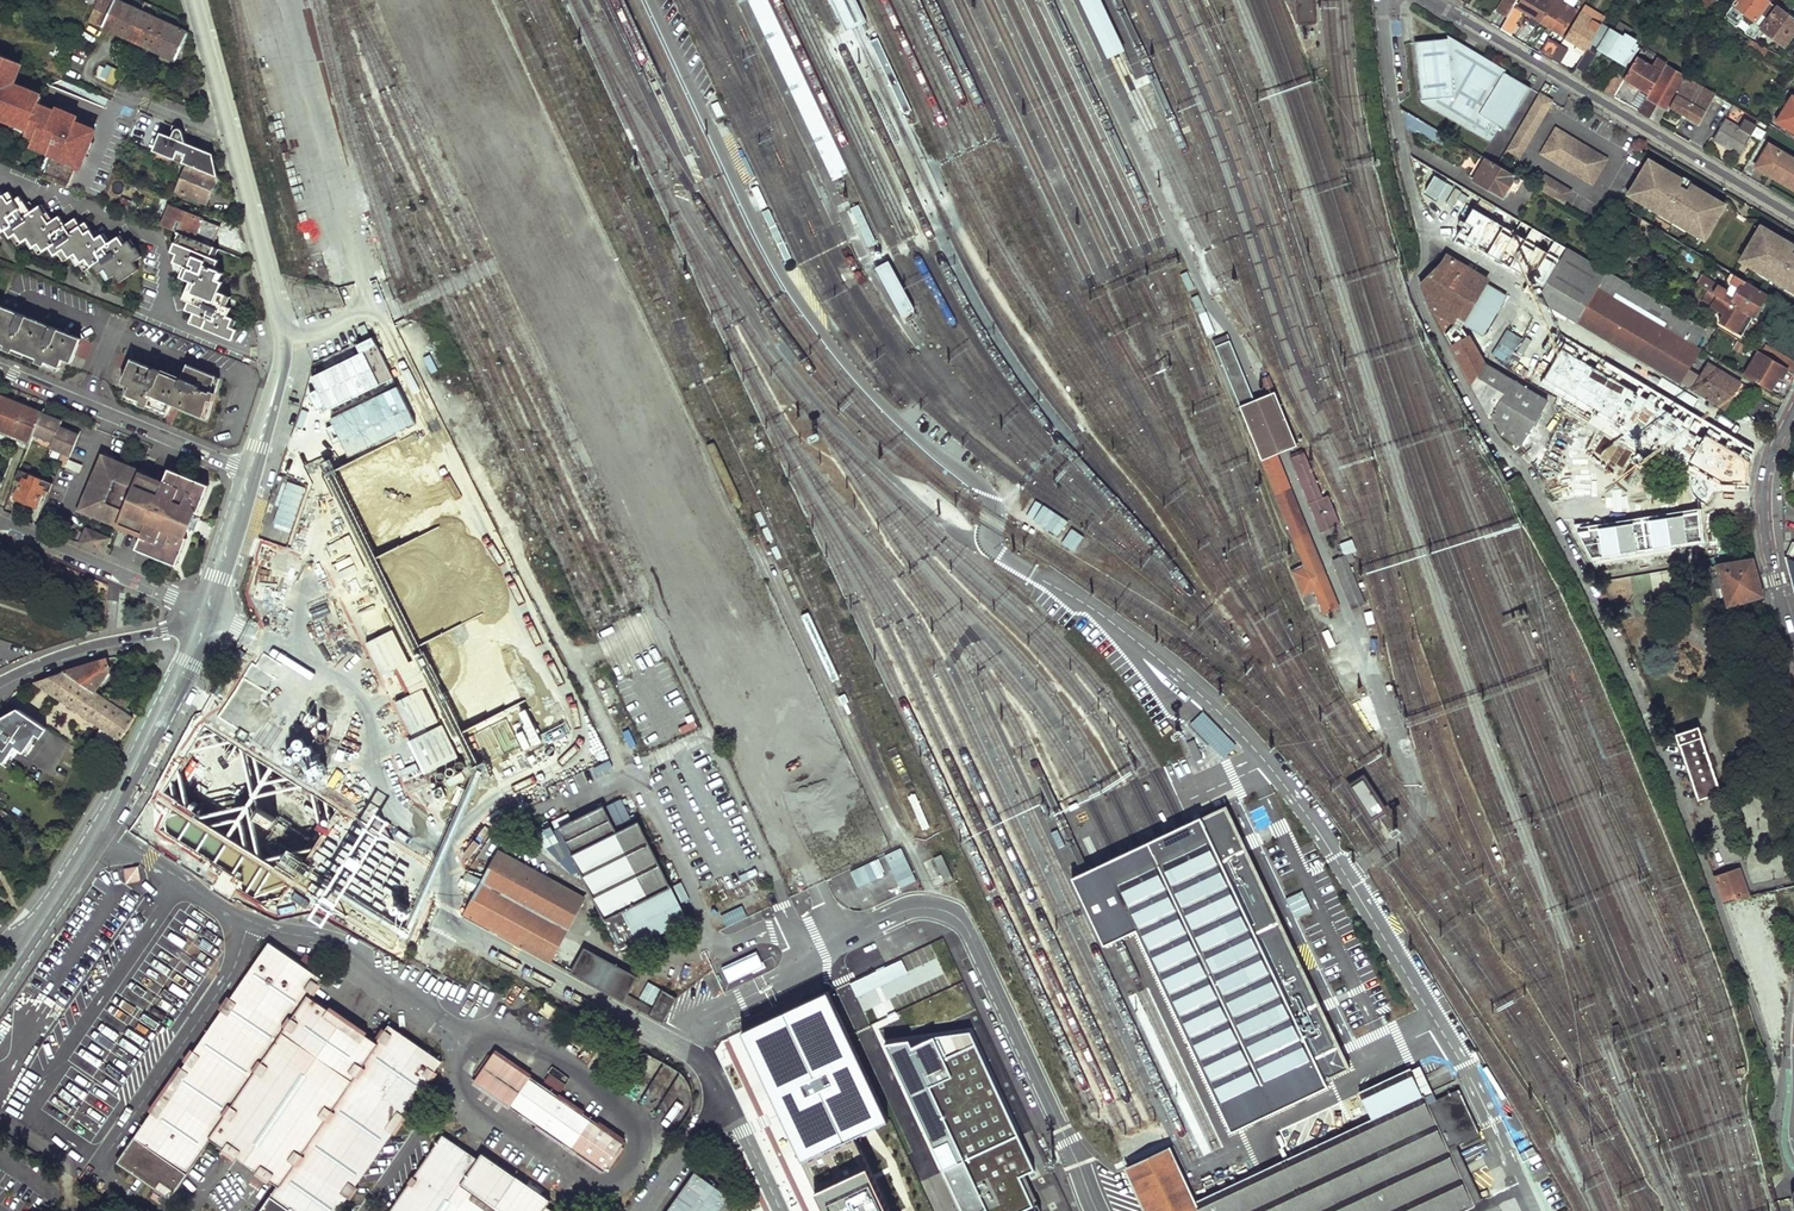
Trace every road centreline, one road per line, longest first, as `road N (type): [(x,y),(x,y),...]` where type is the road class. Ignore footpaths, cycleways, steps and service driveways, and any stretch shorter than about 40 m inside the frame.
road 1 (residential): [(1384,0),(1401,149),(1426,254),(1417,292),(1582,578),(1707,869),(1777,1077),(1793,1099)]
road 2 (tertiary): [(194,0),(282,333),(280,372),(252,472)]
road 3 (residential): [(1429,0),(1793,217)]
road 4 (tertiary): [(0,986),(116,806),(208,619)]
road 5 (residential): [(450,866),(454,925),(674,1045)]
road 6 (residential): [(0,369),(252,472)]
road 7 (tertiary): [(0,525),(208,619)]
road 8 (residential): [(0,683),(73,652),(208,619)]
road 9 (residential): [(780,1210),(708,1064),(674,1045)]
road 10 (tertiary): [(252,472),(208,619)]
road 11 (residential): [(1765,522),(1793,648)]

